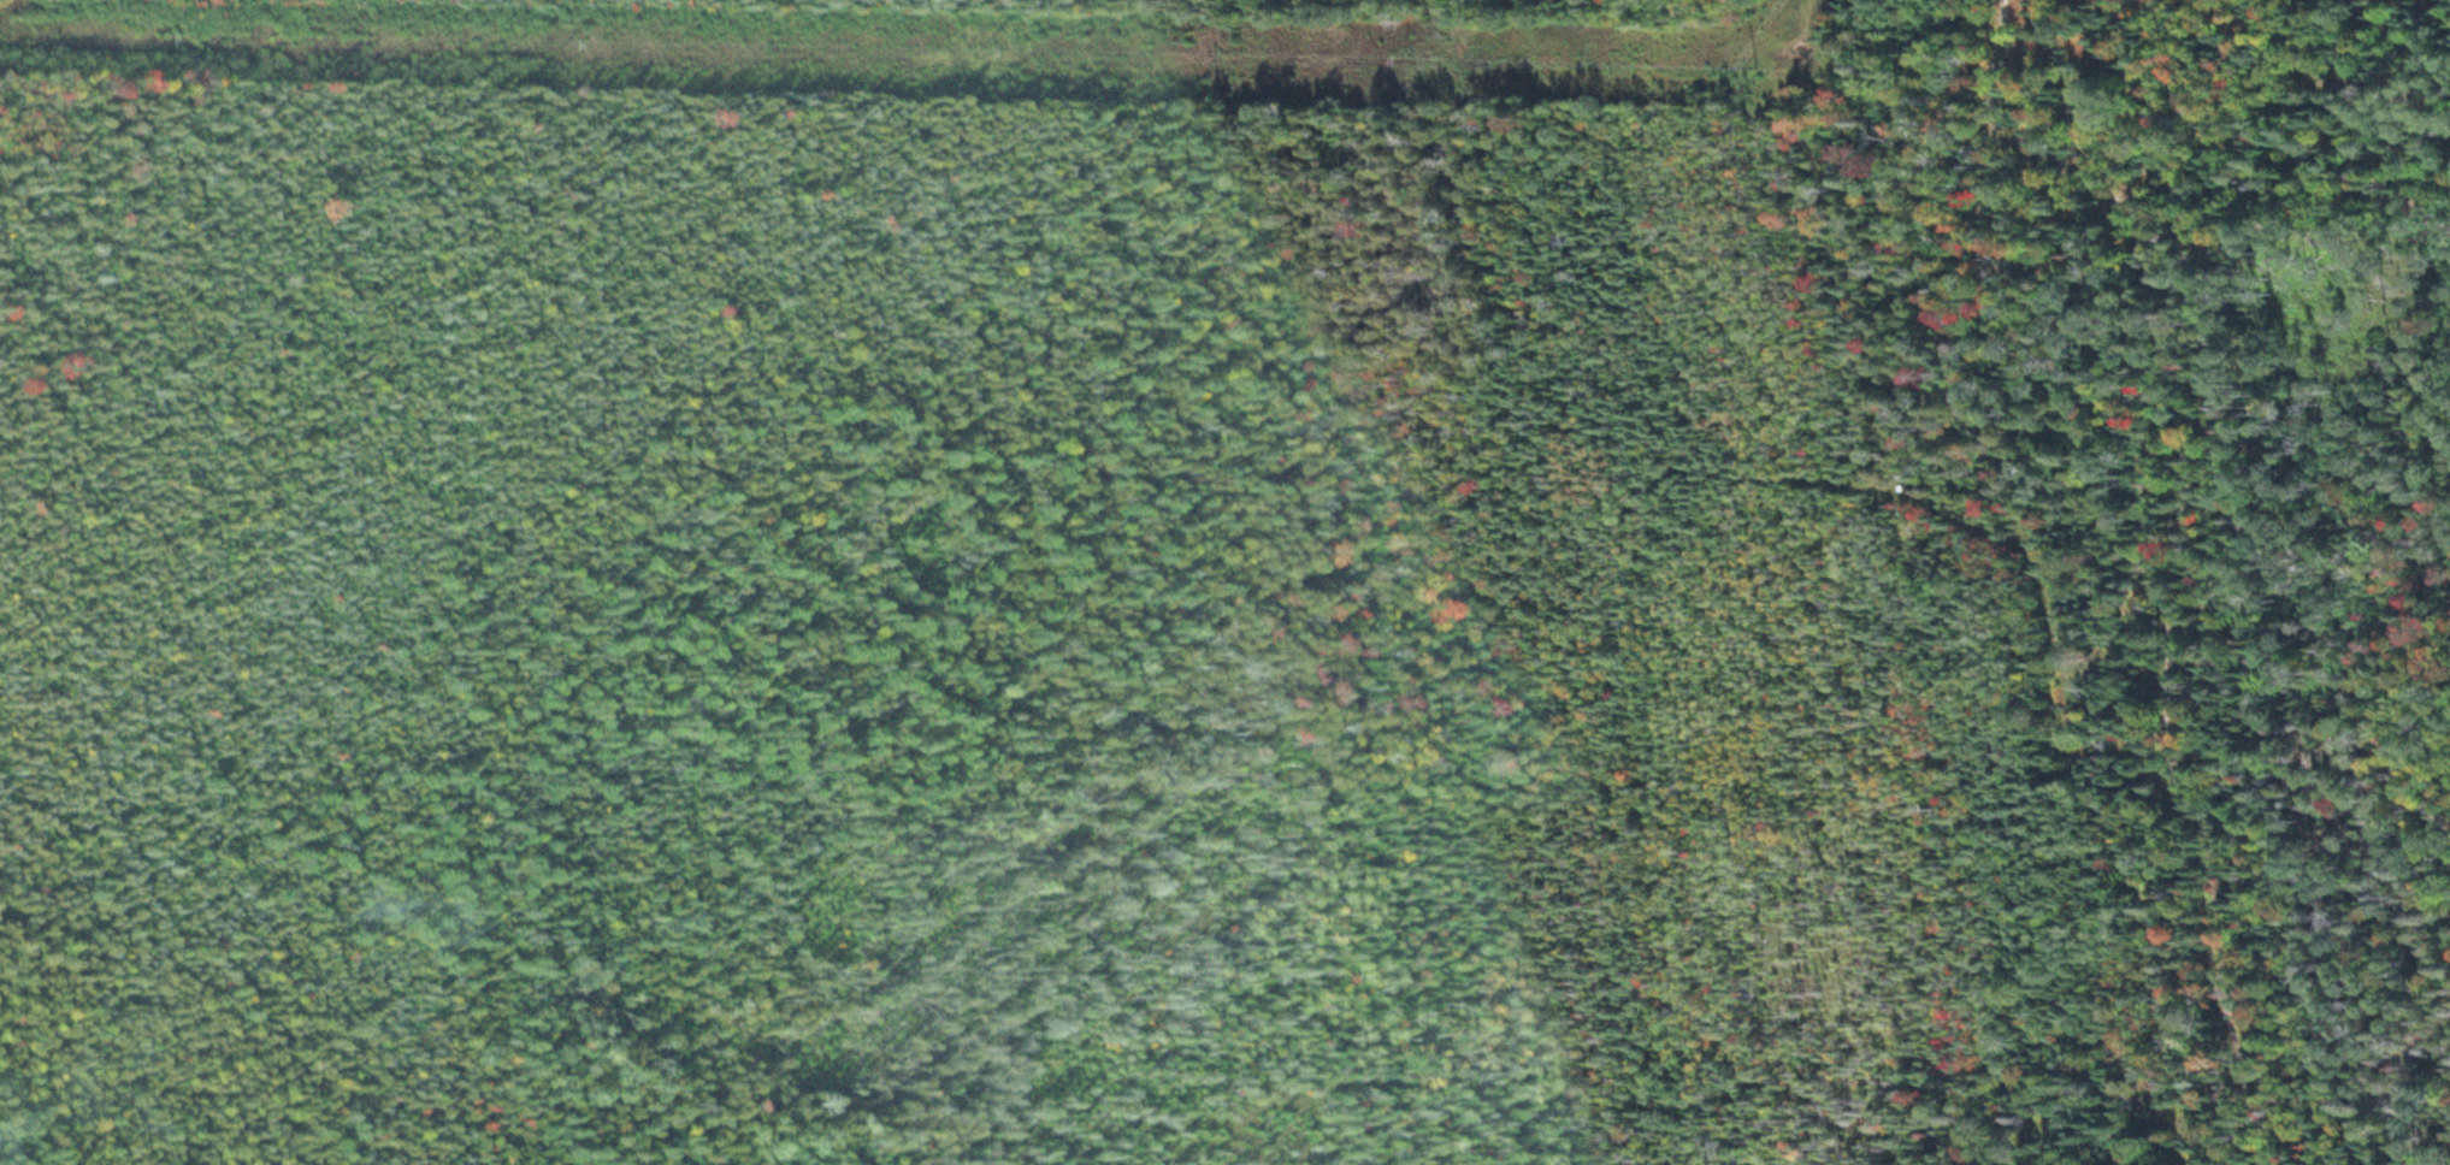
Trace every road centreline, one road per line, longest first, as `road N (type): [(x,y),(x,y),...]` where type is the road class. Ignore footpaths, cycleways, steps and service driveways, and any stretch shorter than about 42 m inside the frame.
road 1 (residential): [(2239,1164),(2242,976),(2218,792),(2135,560),(2123,449),(2171,360),(2177,255),(2053,132),(2000,97),(2001,0)]

